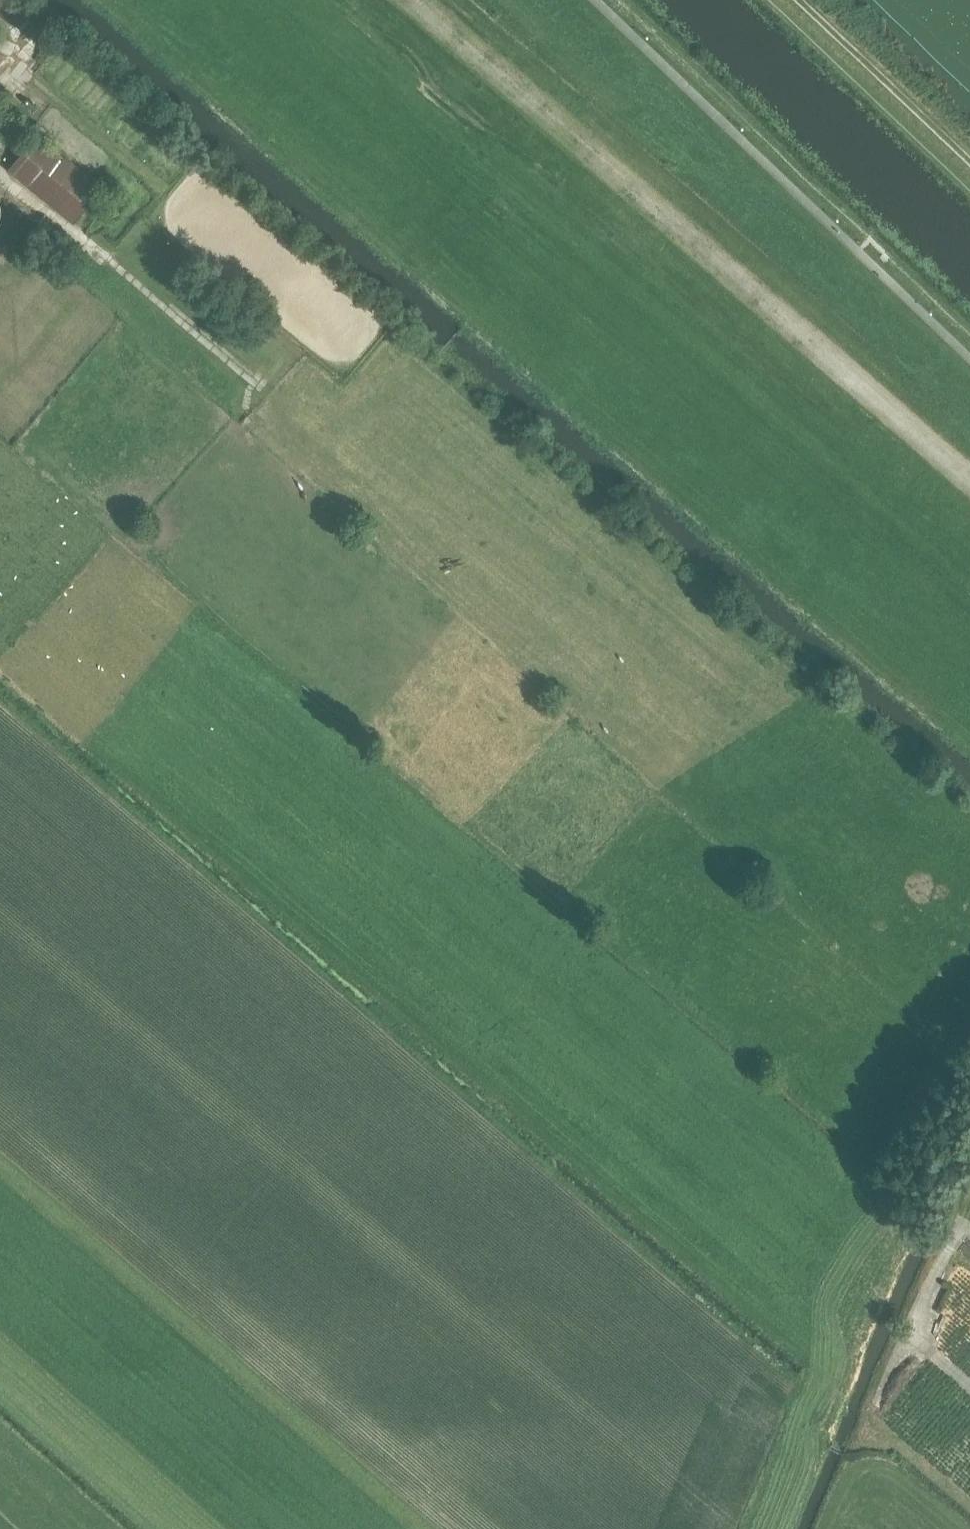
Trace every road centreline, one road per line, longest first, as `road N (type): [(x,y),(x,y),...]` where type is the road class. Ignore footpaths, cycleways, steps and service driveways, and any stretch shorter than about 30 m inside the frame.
road 1 (track): [(800,0),(969,163)]

